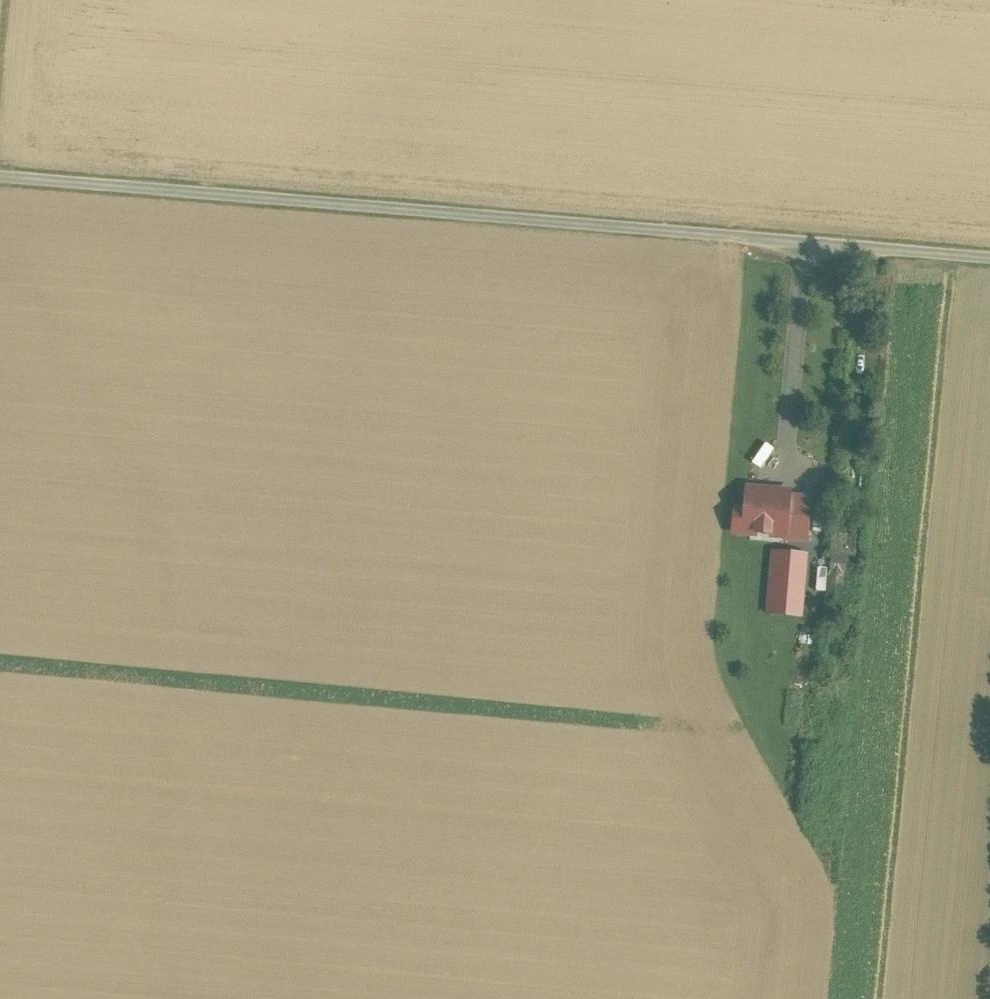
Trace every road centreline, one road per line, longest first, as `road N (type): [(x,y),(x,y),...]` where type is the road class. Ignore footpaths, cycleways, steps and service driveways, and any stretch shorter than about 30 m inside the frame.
road 1 (unclassified): [(989,258),(0,176)]

